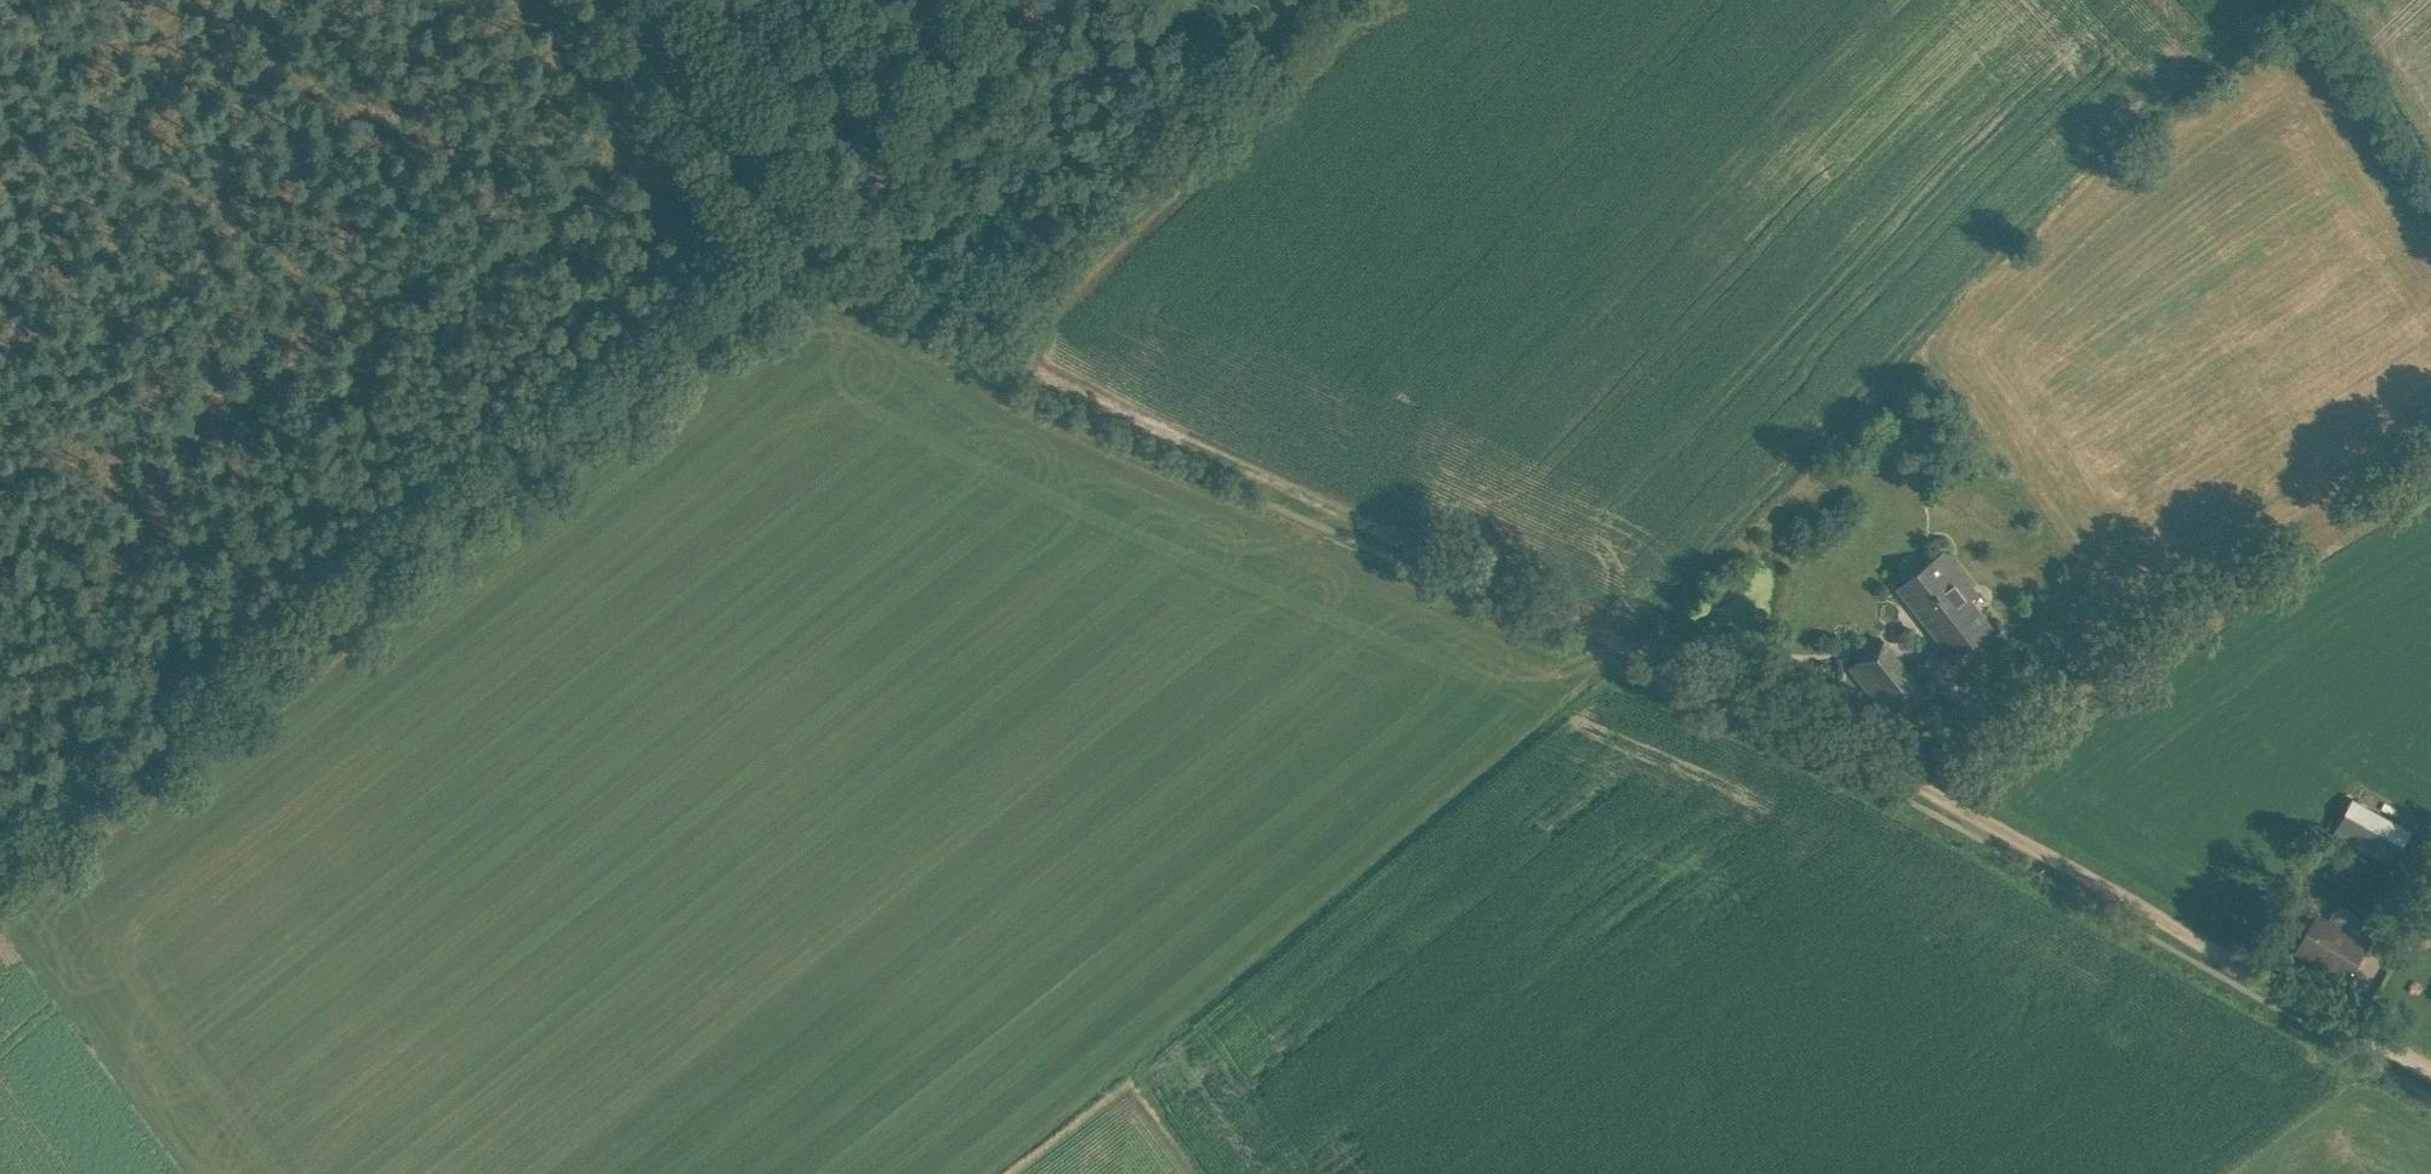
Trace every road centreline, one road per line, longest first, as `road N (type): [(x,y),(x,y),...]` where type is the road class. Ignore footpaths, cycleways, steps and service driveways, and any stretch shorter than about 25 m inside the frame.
road 1 (track): [(2430,1085),(1988,829),(806,256),(795,241)]
road 2 (track): [(795,241),(748,294),(0,871)]
road 3 (track): [(795,241),(1045,0)]
road 4 (track): [(795,241),(615,0)]

